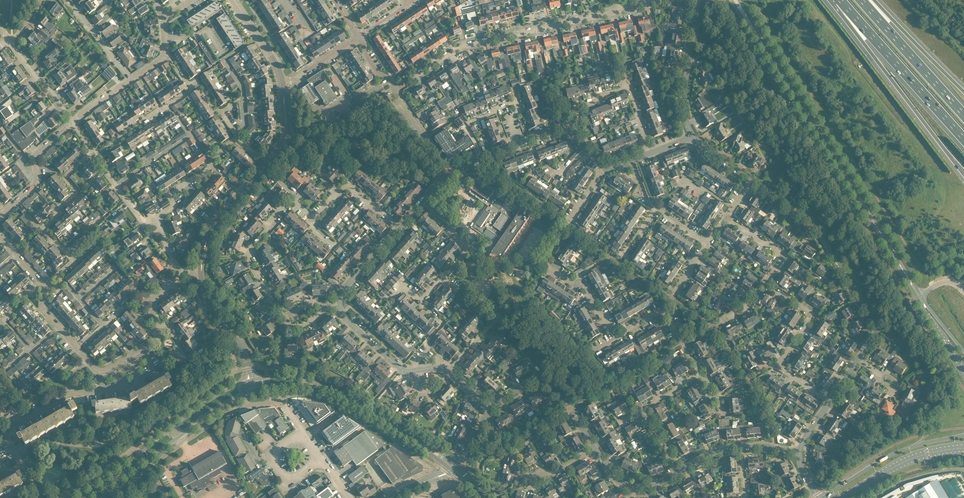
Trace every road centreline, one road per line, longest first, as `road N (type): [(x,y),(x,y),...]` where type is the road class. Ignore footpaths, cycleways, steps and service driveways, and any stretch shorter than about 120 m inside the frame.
road 1 (secondary): [(919,296),(754,31)]
road 2 (residential): [(395,89),(461,47),(620,10)]
road 3 (residential): [(858,360),(874,323),(814,225),(753,181)]
road 4 (residential): [(615,338),(581,282),(573,285),(543,258),(605,167)]
road 5 (motorway): [(841,0),(863,42),(963,173)]
road 6 (motorway): [(841,0),(963,136)]
road 7 (secondary): [(251,380),(205,403),(107,483)]
road 8 (secondary): [(107,483),(254,393)]
road 9 (residential): [(829,402),(782,367),(809,312),(765,285)]
road 10 (residential): [(96,154),(193,92),(166,54)]
road 11 (motorway): [(963,118),(859,0)]
road 12 (secondary): [(963,435),(893,454),(823,497)]
road 13 (residential): [(595,448),(541,378),(489,407)]
road 14 (residential): [(288,318),(249,256),(293,199)]
road 15 (residential): [(424,155),(379,126),(288,134)]
road 16 (residential): [(70,258),(42,228),(72,195),(68,171),(94,150)]
road 17 (residential): [(693,136),(684,93),(697,0)]
road 18 (secondary): [(842,497),(904,462),(963,448)]
road 19 (residential): [(0,474),(20,460),(4,432),(67,395)]
road 20 (residential): [(408,372),(441,325),(421,301),(446,271)]
road 21 (motorway): [(963,92),(875,0)]
road 22 (tertiary): [(201,269),(216,221),(266,165)]
road 23 (residential): [(1,214),(34,185),(41,149),(73,121)]
road 24 (secondary): [(421,444),(313,386)]
road 25 (tertiary): [(251,380),(210,305),(201,269)]
road 26 (residential): [(157,219),(174,207),(174,191),(237,135)]
road 27 (residential): [(237,135),(243,96),(226,58),(259,38)]

